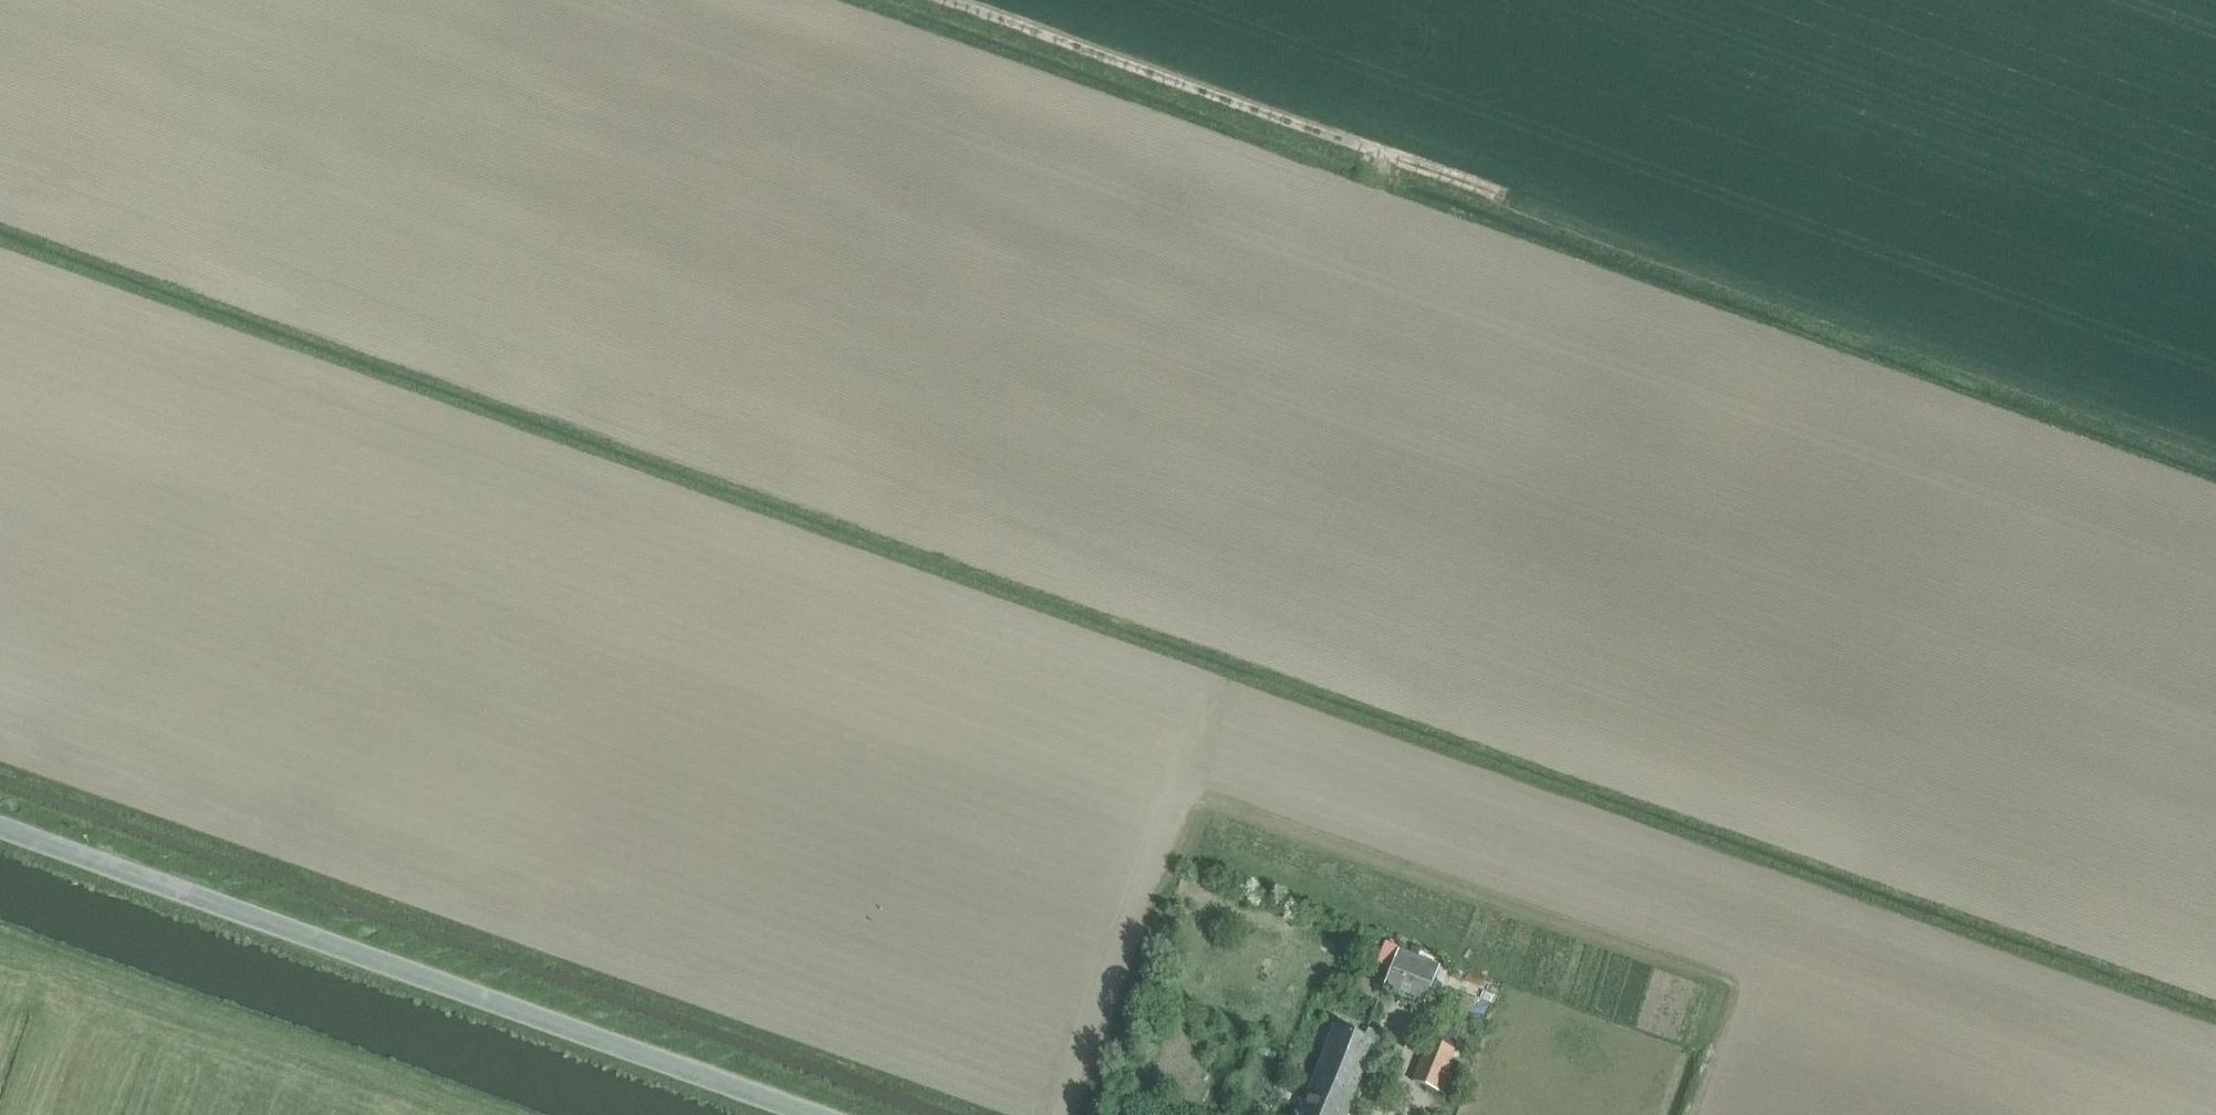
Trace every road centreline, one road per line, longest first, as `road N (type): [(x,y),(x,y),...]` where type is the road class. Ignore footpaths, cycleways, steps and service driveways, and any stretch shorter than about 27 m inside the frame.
road 1 (unclassified): [(808,1114),(0,829)]

